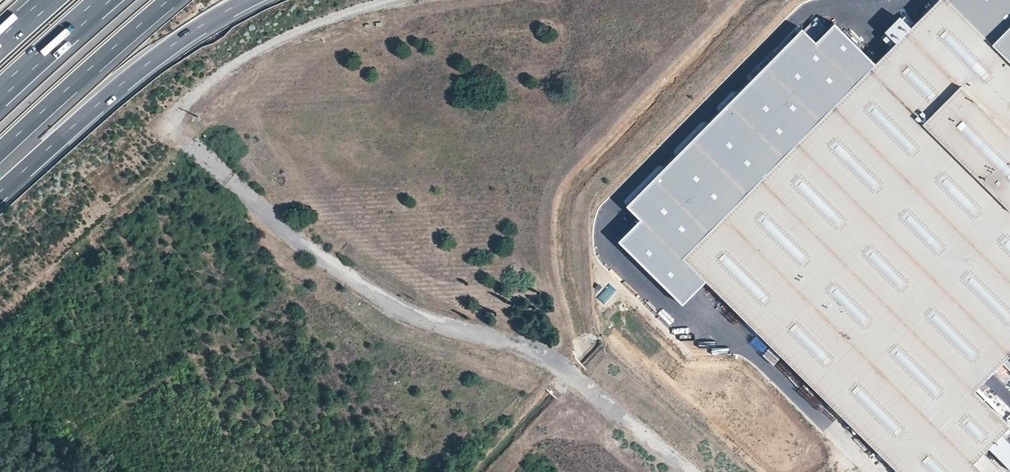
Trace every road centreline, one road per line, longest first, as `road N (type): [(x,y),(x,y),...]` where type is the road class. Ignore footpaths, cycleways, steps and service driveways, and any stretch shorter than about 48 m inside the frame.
road 1 (motorway): [(0,193),(144,67),(247,0)]
road 2 (motorway): [(0,151),(169,0)]
road 3 (motorway): [(0,93),(104,0)]

